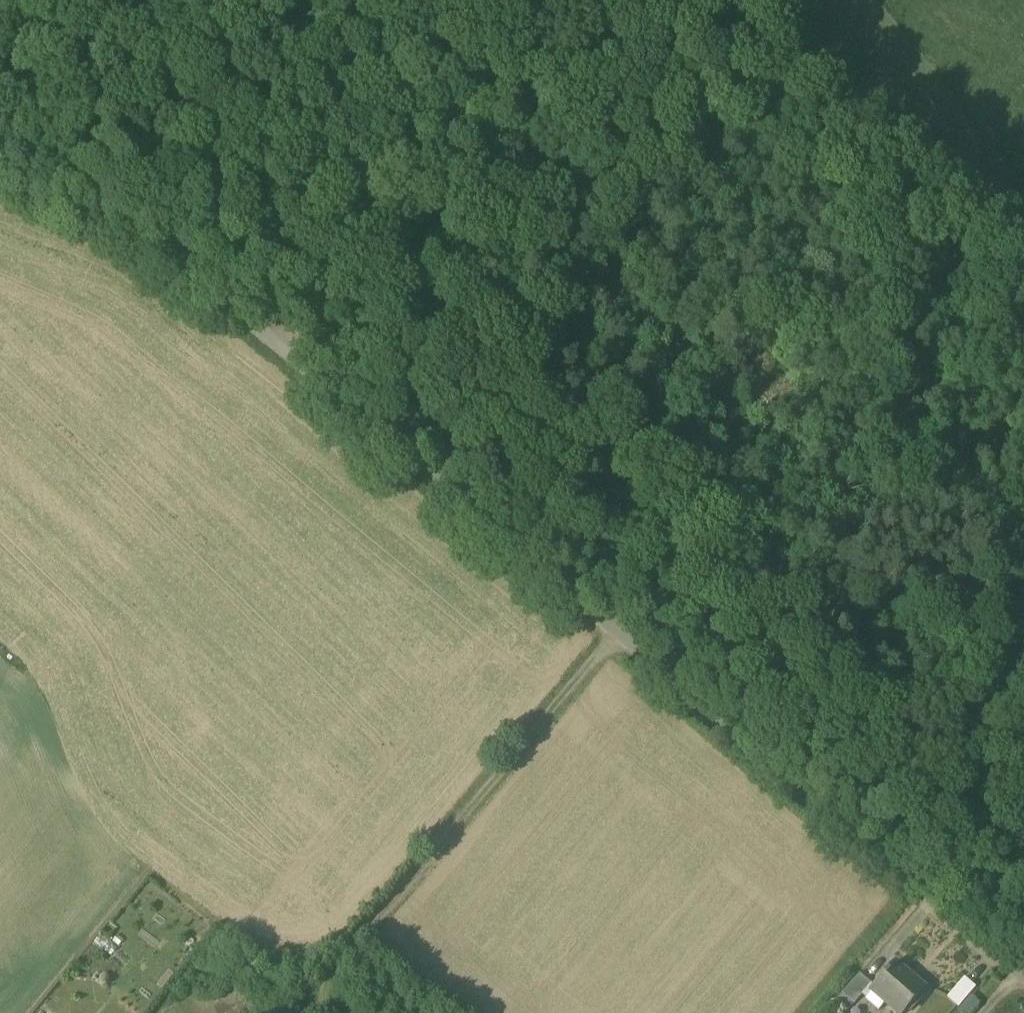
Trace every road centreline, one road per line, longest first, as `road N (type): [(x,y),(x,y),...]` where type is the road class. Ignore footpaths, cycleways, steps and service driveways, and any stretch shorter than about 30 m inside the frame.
road 1 (unclassified): [(0,107),(285,340),(614,637),(949,926),(1023,1001)]
road 2 (track): [(614,637),(331,973),(322,999),(338,1012)]

